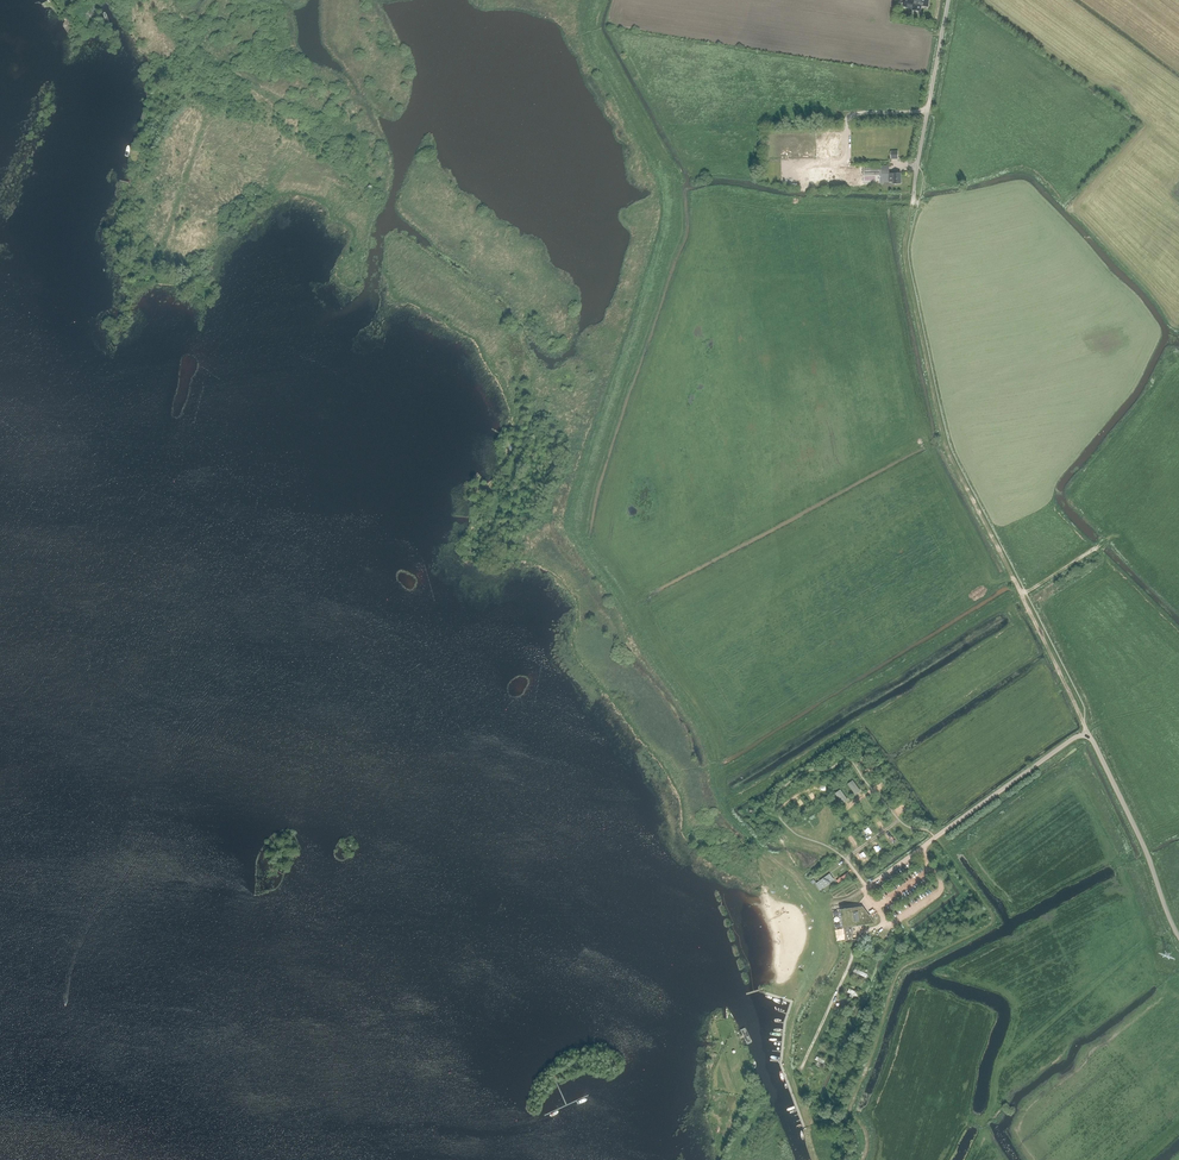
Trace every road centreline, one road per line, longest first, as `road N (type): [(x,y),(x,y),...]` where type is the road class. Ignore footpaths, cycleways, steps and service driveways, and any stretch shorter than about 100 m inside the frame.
road 1 (track): [(1086,734),(939,439),(903,253),(914,191)]
road 2 (unclassified): [(1178,937),(1086,734),(867,887)]
road 3 (track): [(888,927),(860,939),(802,1069)]
road 4 (unclassified): [(918,163),(948,0)]

